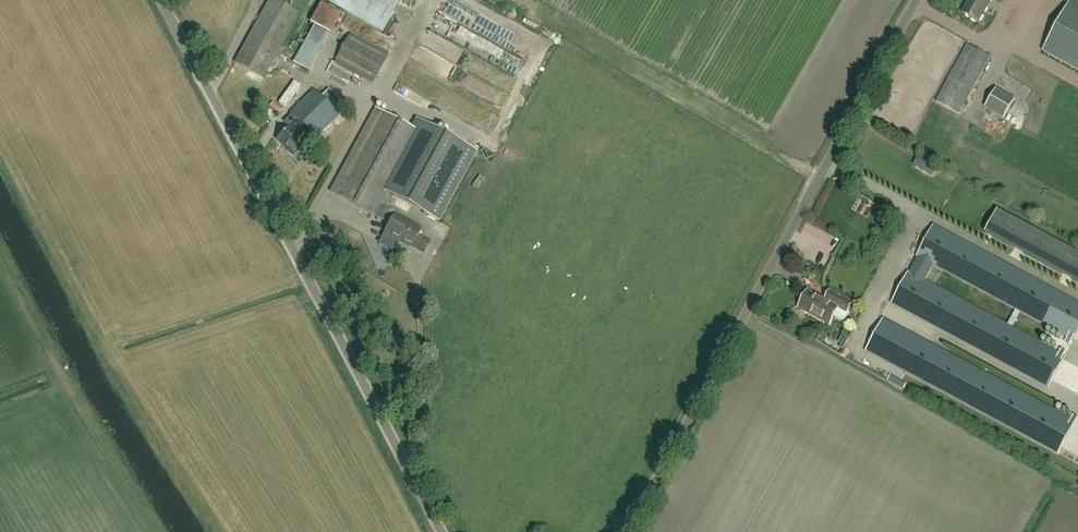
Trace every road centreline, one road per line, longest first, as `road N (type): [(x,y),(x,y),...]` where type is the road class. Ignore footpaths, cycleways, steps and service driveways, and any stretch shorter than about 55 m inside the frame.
road 1 (unclassified): [(628,531),(916,0)]
road 2 (unclassified): [(440,531),(167,0)]
road 3 (track): [(0,152),(140,412),(218,531)]

